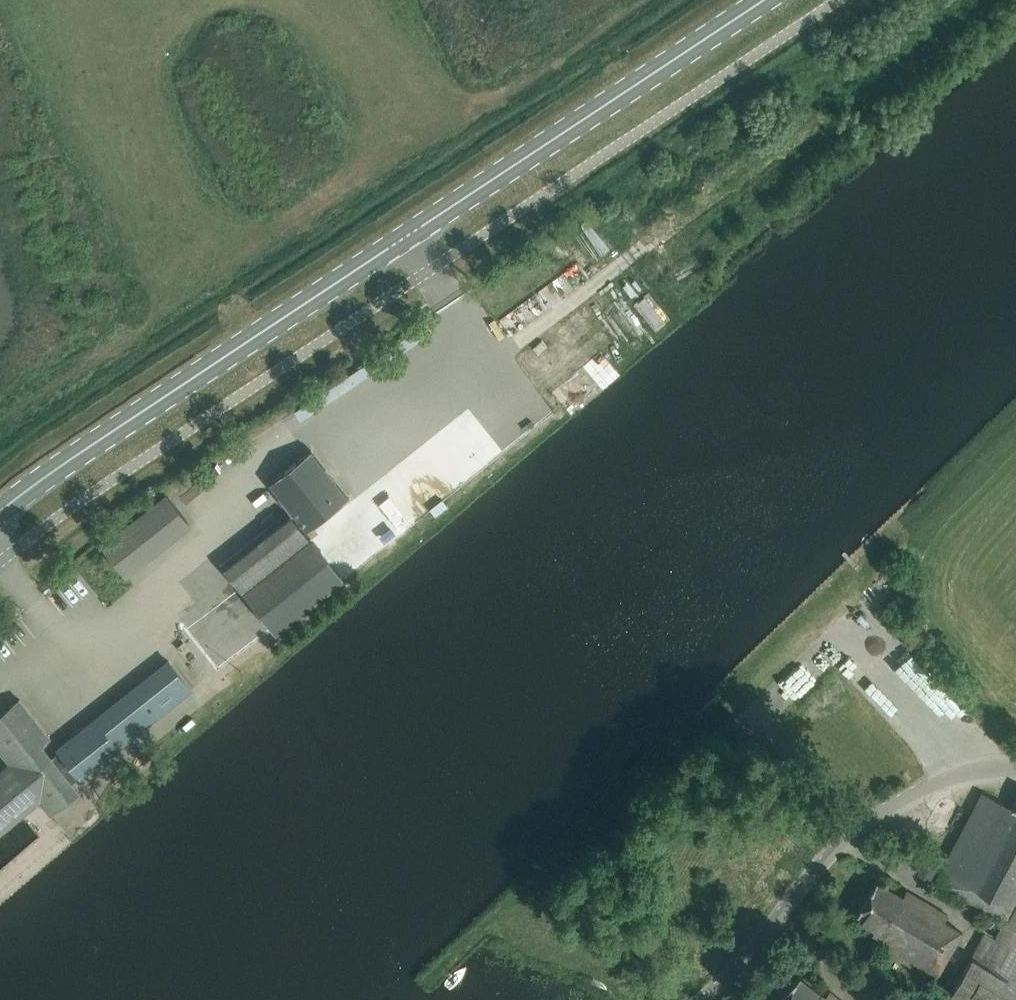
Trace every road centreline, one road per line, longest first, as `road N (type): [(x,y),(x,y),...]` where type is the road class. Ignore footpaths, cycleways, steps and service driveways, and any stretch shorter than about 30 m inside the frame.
road 1 (primary): [(0,511),(763,0)]
road 2 (track): [(646,0),(214,276)]
road 3 (unclassified): [(700,999),(871,817),(933,782),(1015,769)]
road 4 (track): [(254,337),(214,276),(0,427)]

